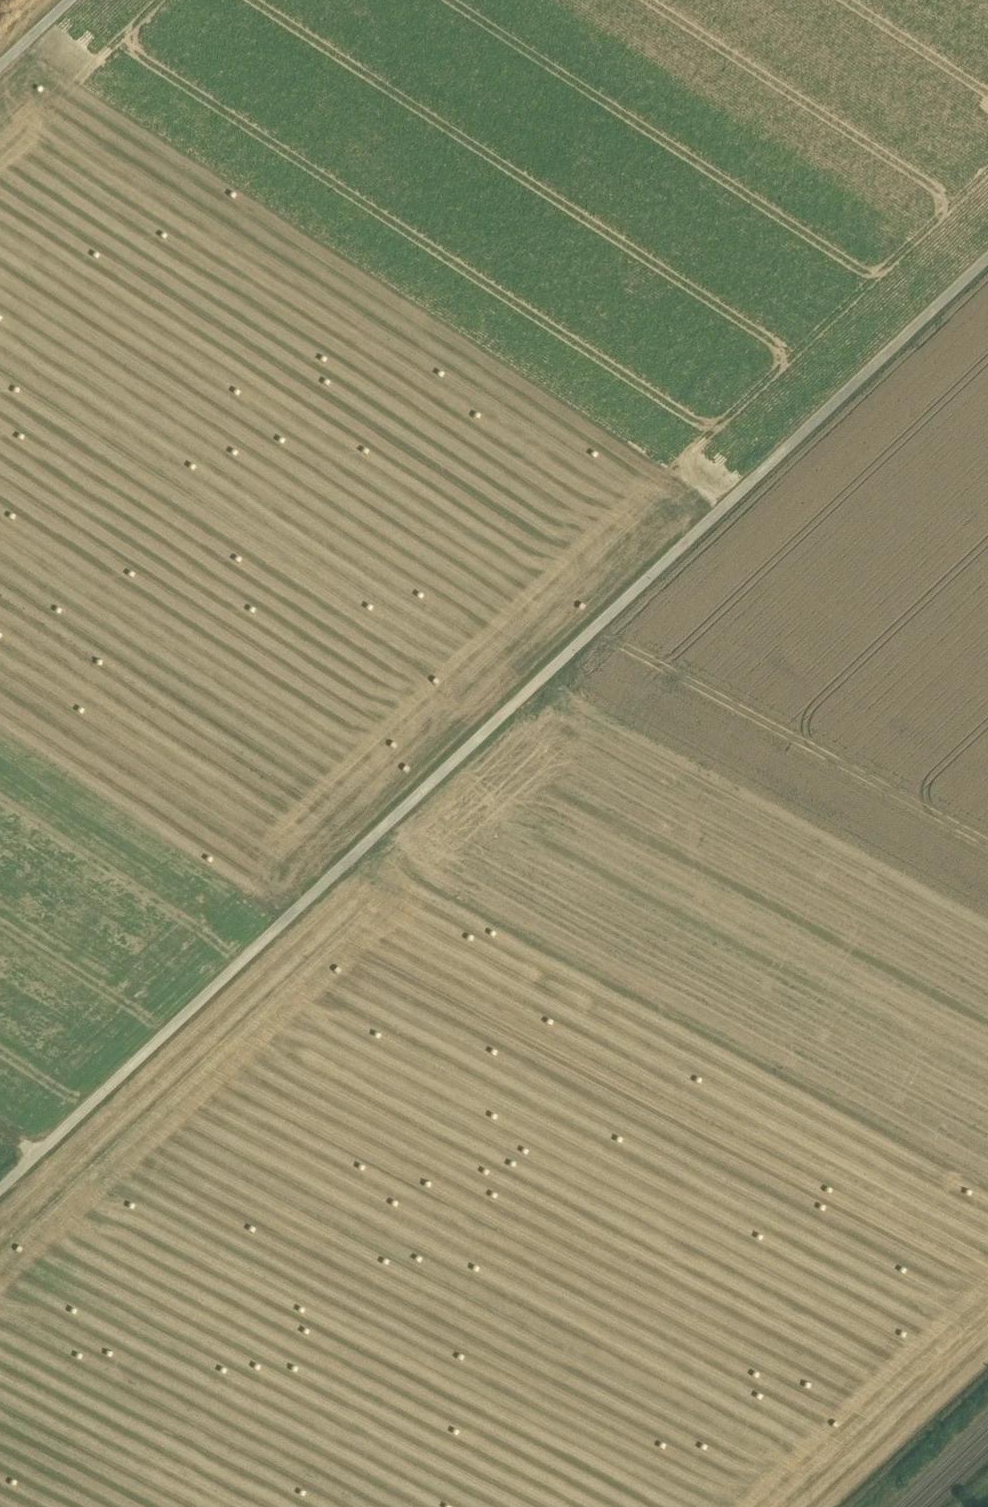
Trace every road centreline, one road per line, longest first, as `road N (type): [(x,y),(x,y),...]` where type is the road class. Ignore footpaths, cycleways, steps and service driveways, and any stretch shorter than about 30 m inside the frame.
road 1 (track): [(987,255),(0,1189)]

